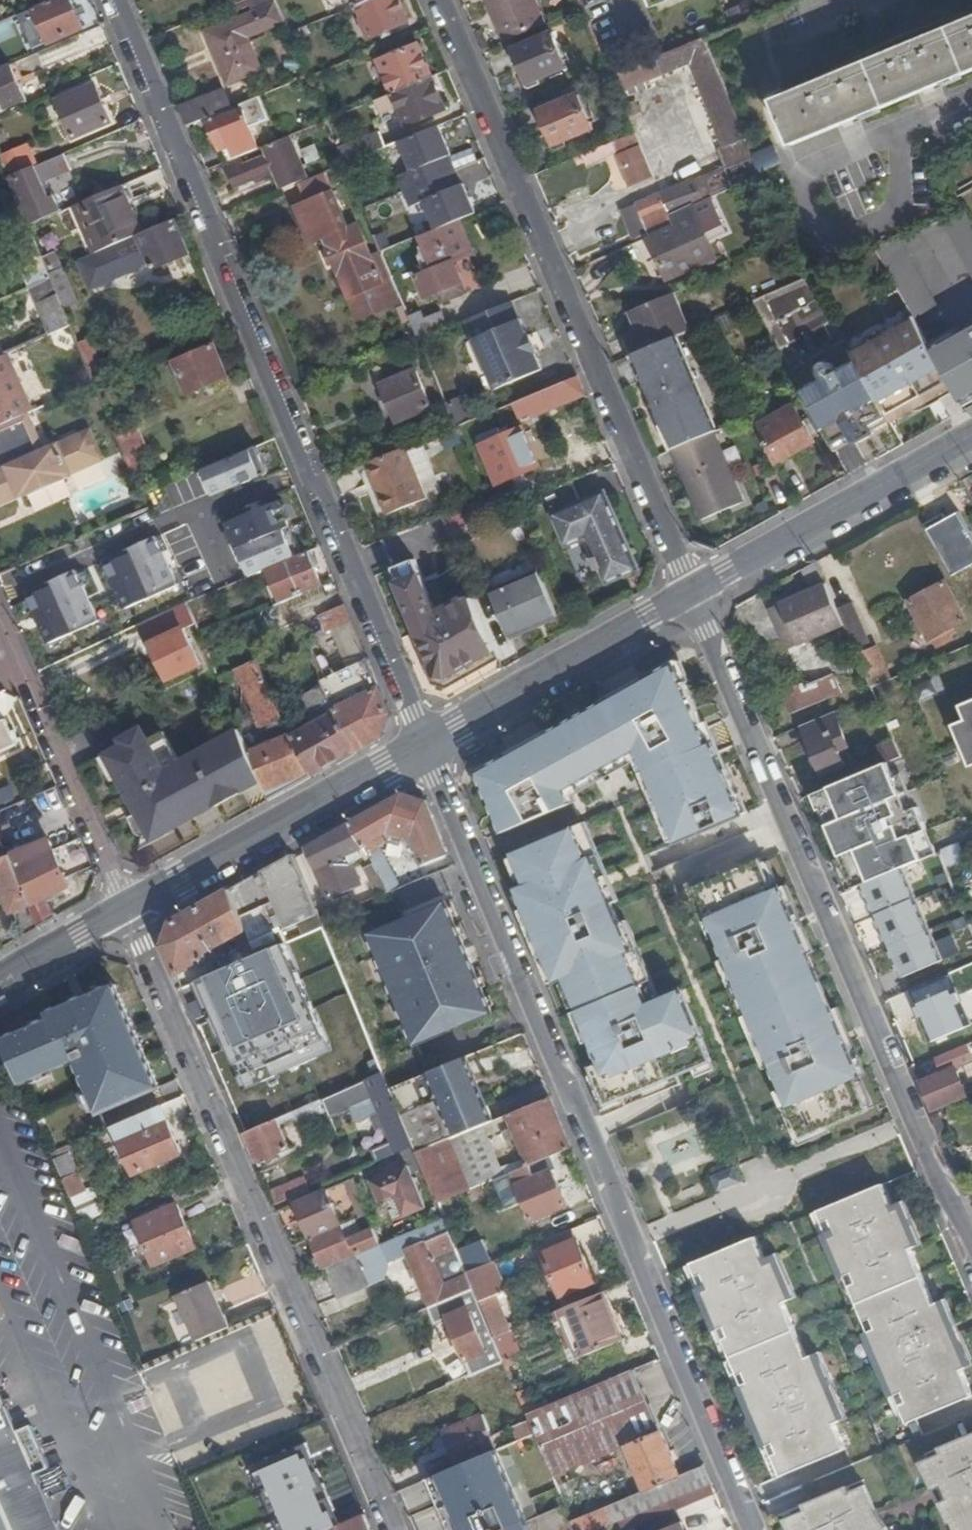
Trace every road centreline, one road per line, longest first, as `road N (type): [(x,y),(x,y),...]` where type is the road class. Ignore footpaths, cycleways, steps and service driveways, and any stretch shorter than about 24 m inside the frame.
road 1 (unclassified): [(421,745),(752,1529)]
road 2 (unclassified): [(421,745),(112,0)]
road 3 (unclassified): [(971,1258),(690,595)]
road 4 (residential): [(395,1529),(128,907)]
road 5 (residential): [(439,0),(690,595)]
road 6 (secondary): [(421,745),(128,907)]
road 7 (secondary): [(971,438),(690,595)]
road 8 (secondary): [(690,595),(421,745)]
road 9 (unclassified): [(12,639),(128,907)]
road 10 (residential): [(971,106),(804,173)]
road 11 (secondary): [(128,907),(0,977)]

